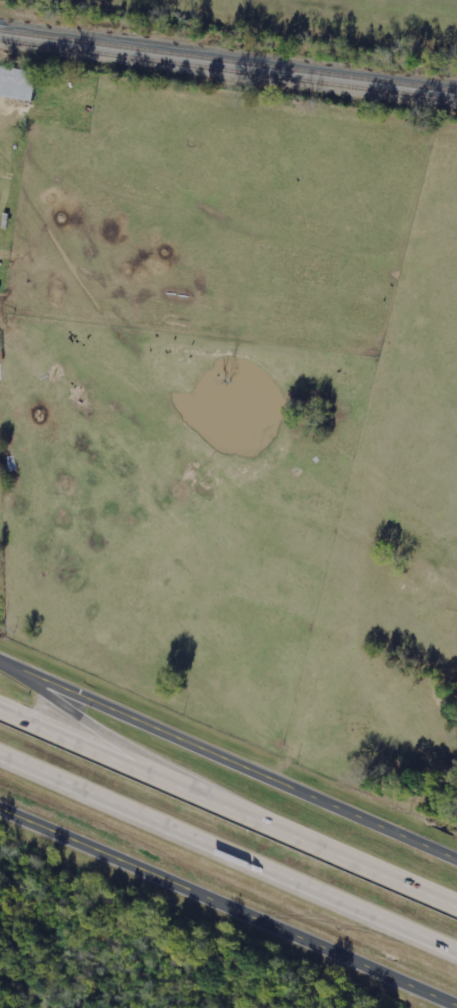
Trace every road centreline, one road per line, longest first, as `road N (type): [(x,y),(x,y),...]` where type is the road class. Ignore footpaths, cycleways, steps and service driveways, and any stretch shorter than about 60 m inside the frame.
road 1 (tertiary): [(456,857),(0,660)]
road 2 (motorway): [(0,748),(456,943)]
road 3 (tertiary): [(456,1005),(0,811)]
road 4 (motorway): [(456,895),(255,821),(0,710)]
road 5 (motorway): [(255,821),(0,667)]

